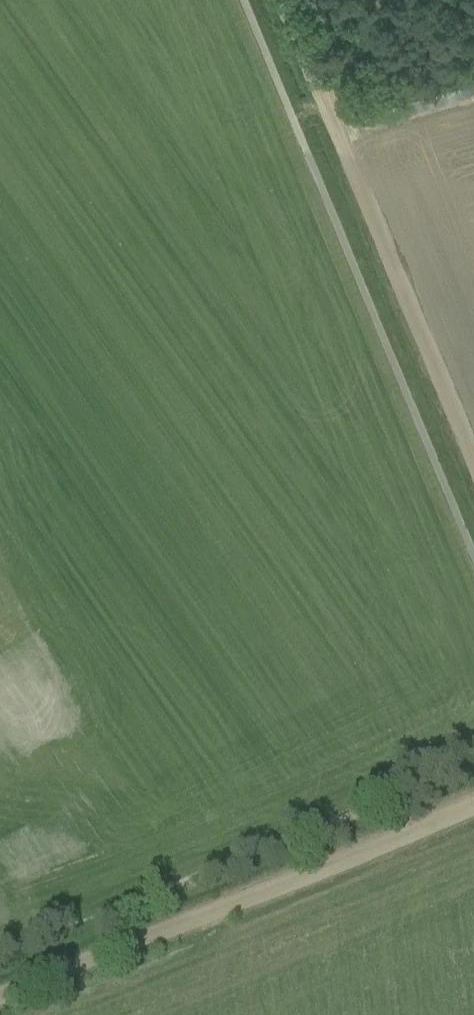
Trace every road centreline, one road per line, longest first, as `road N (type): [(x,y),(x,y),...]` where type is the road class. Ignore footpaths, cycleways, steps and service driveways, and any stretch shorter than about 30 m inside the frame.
road 1 (track): [(473,802),(0,997)]
road 2 (track): [(282,0),(473,460)]

